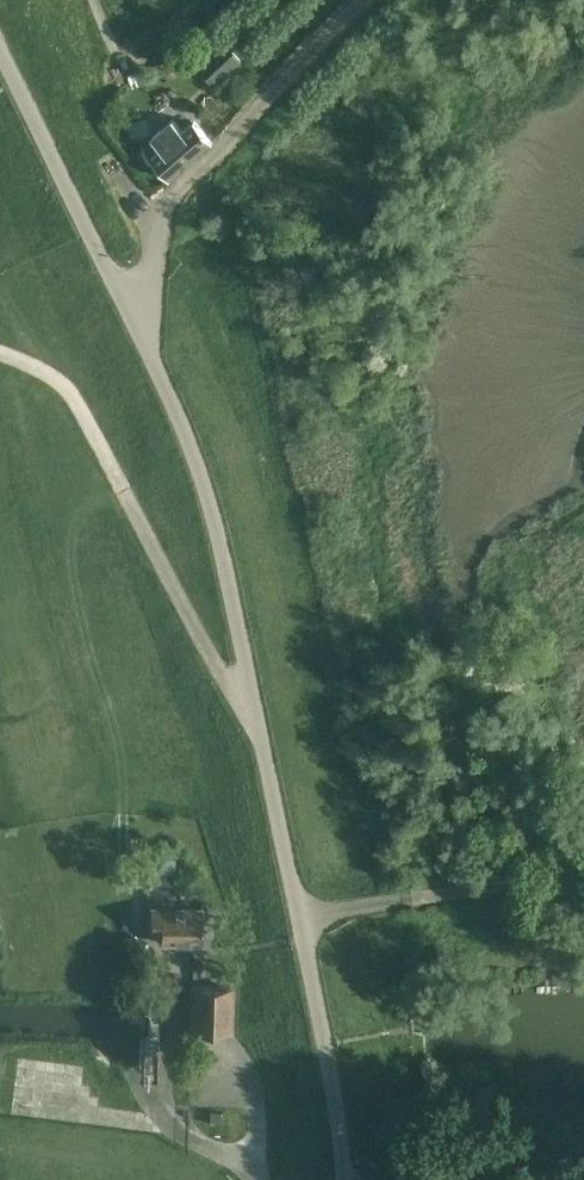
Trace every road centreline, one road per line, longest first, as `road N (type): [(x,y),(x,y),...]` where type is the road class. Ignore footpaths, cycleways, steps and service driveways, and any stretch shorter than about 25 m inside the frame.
road 1 (unclassified): [(340,1179),(300,919),(224,559),(203,479),(140,332)]
road 2 (residential): [(140,332),(153,247),(182,182),(367,0)]
road 3 (unclassified): [(140,332),(0,57)]
road 4 (track): [(300,919),(549,882),(583,895)]

